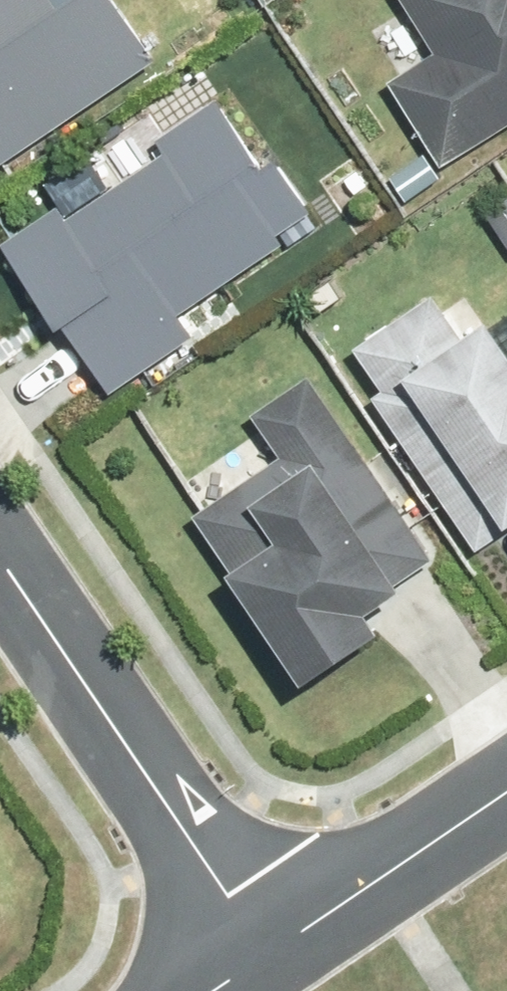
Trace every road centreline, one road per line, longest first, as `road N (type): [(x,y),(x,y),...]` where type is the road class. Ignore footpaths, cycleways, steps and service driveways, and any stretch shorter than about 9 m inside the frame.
road 1 (residential): [(252,941),(0,570)]
road 2 (residential): [(506,770),(252,941)]

